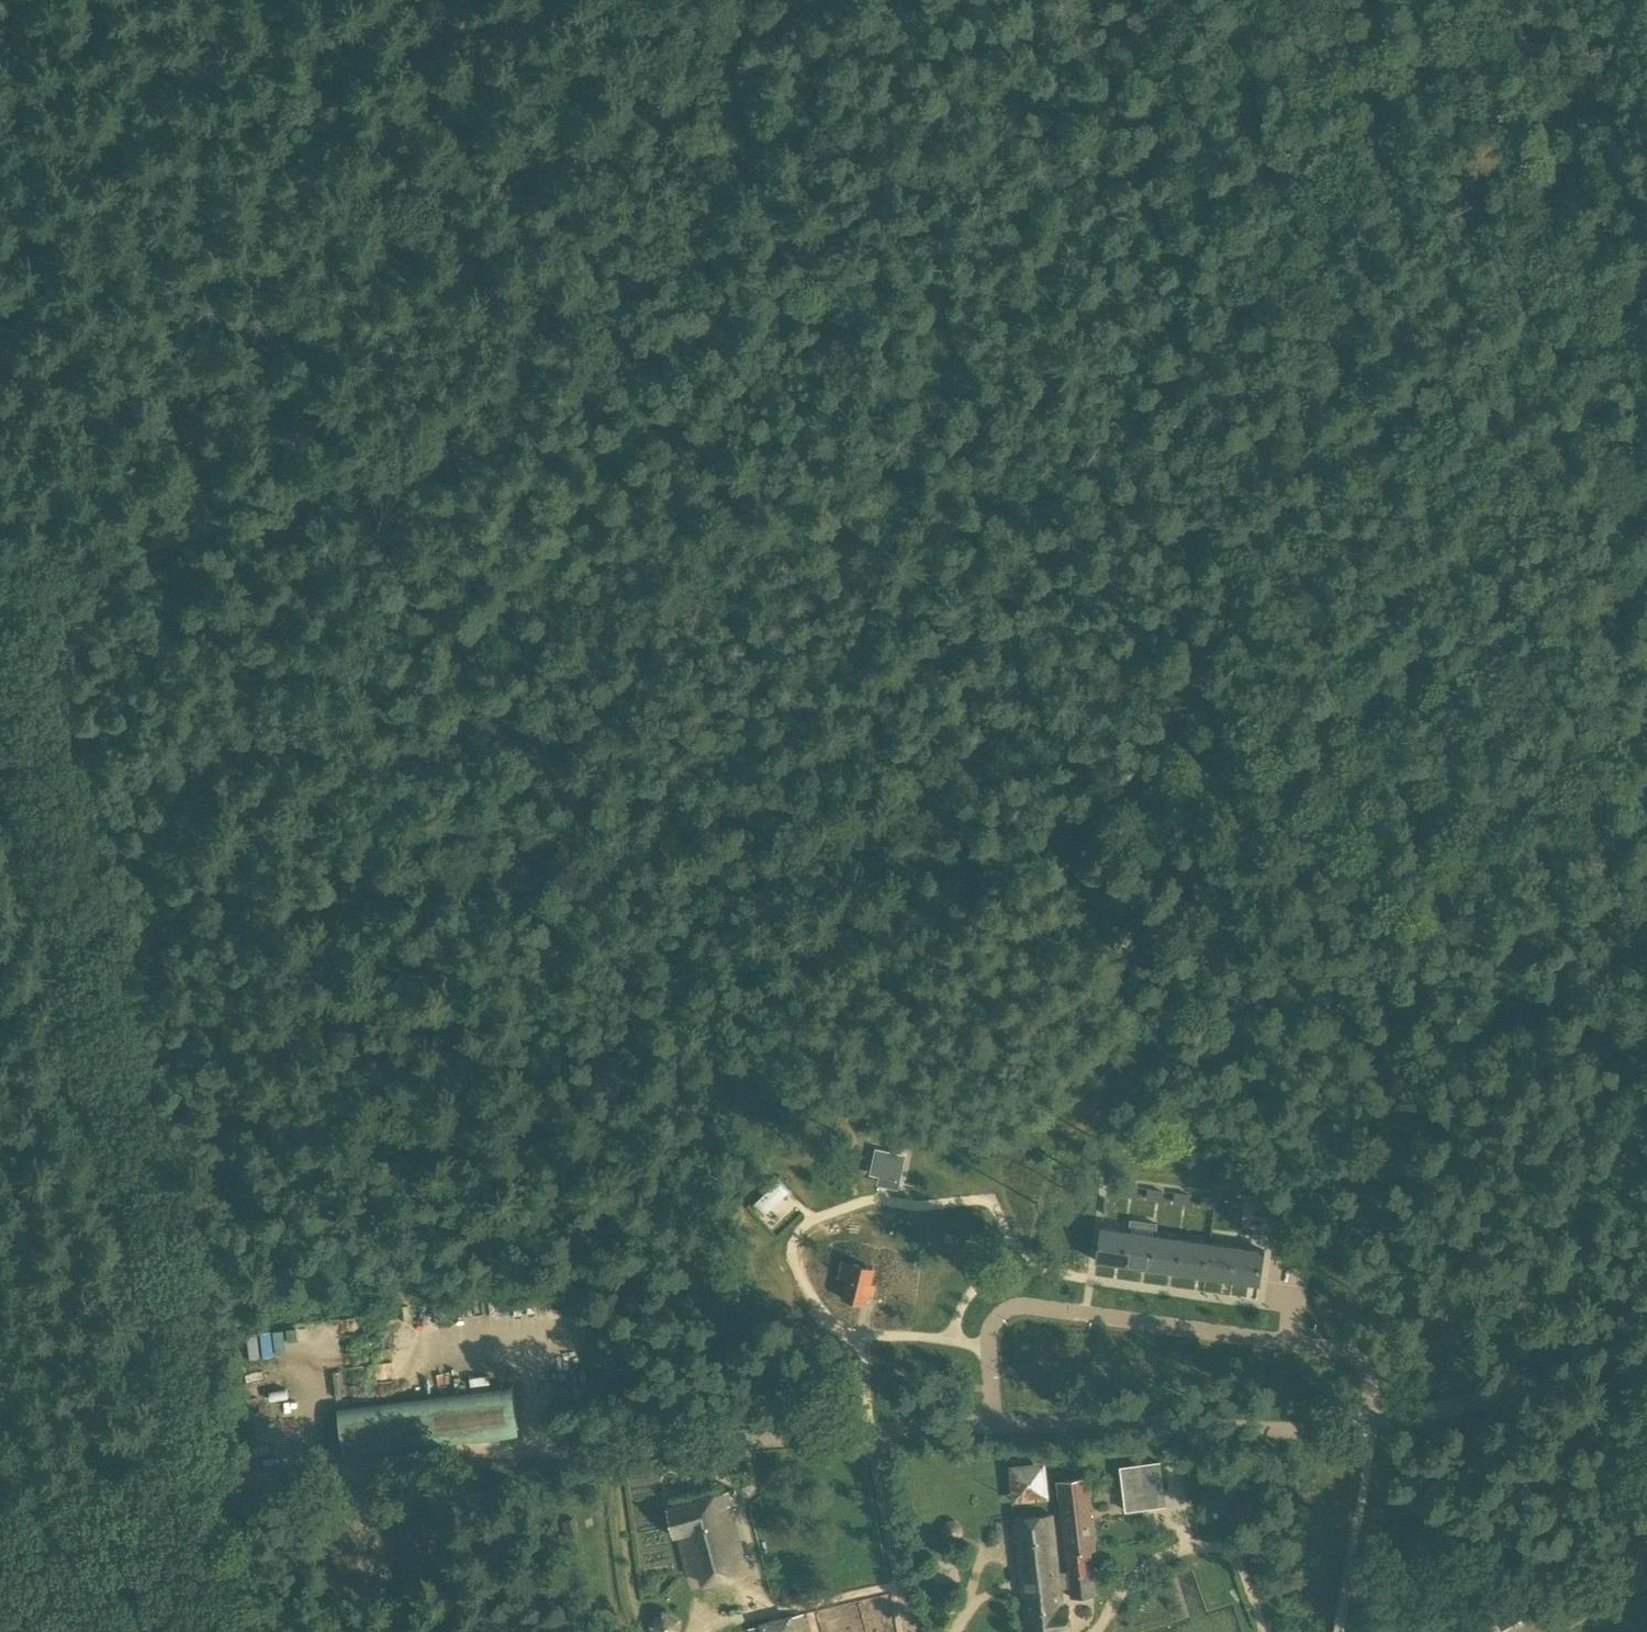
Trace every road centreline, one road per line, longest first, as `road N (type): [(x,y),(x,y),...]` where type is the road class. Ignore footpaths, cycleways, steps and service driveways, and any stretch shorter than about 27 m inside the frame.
road 1 (track): [(1646,772),(1418,806),(1368,802),(1223,756),(1141,777),(1041,847),(59,928)]
road 2 (track): [(355,492),(564,429),(613,395),(673,301),(729,178),(741,53),(753,27),(836,0)]
road 3 (track): [(1192,759),(1151,0)]
road 4 (track): [(59,928),(190,1466)]
road 5 (track): [(59,928),(0,692)]
road 6 (track): [(190,1466),(230,1631)]

